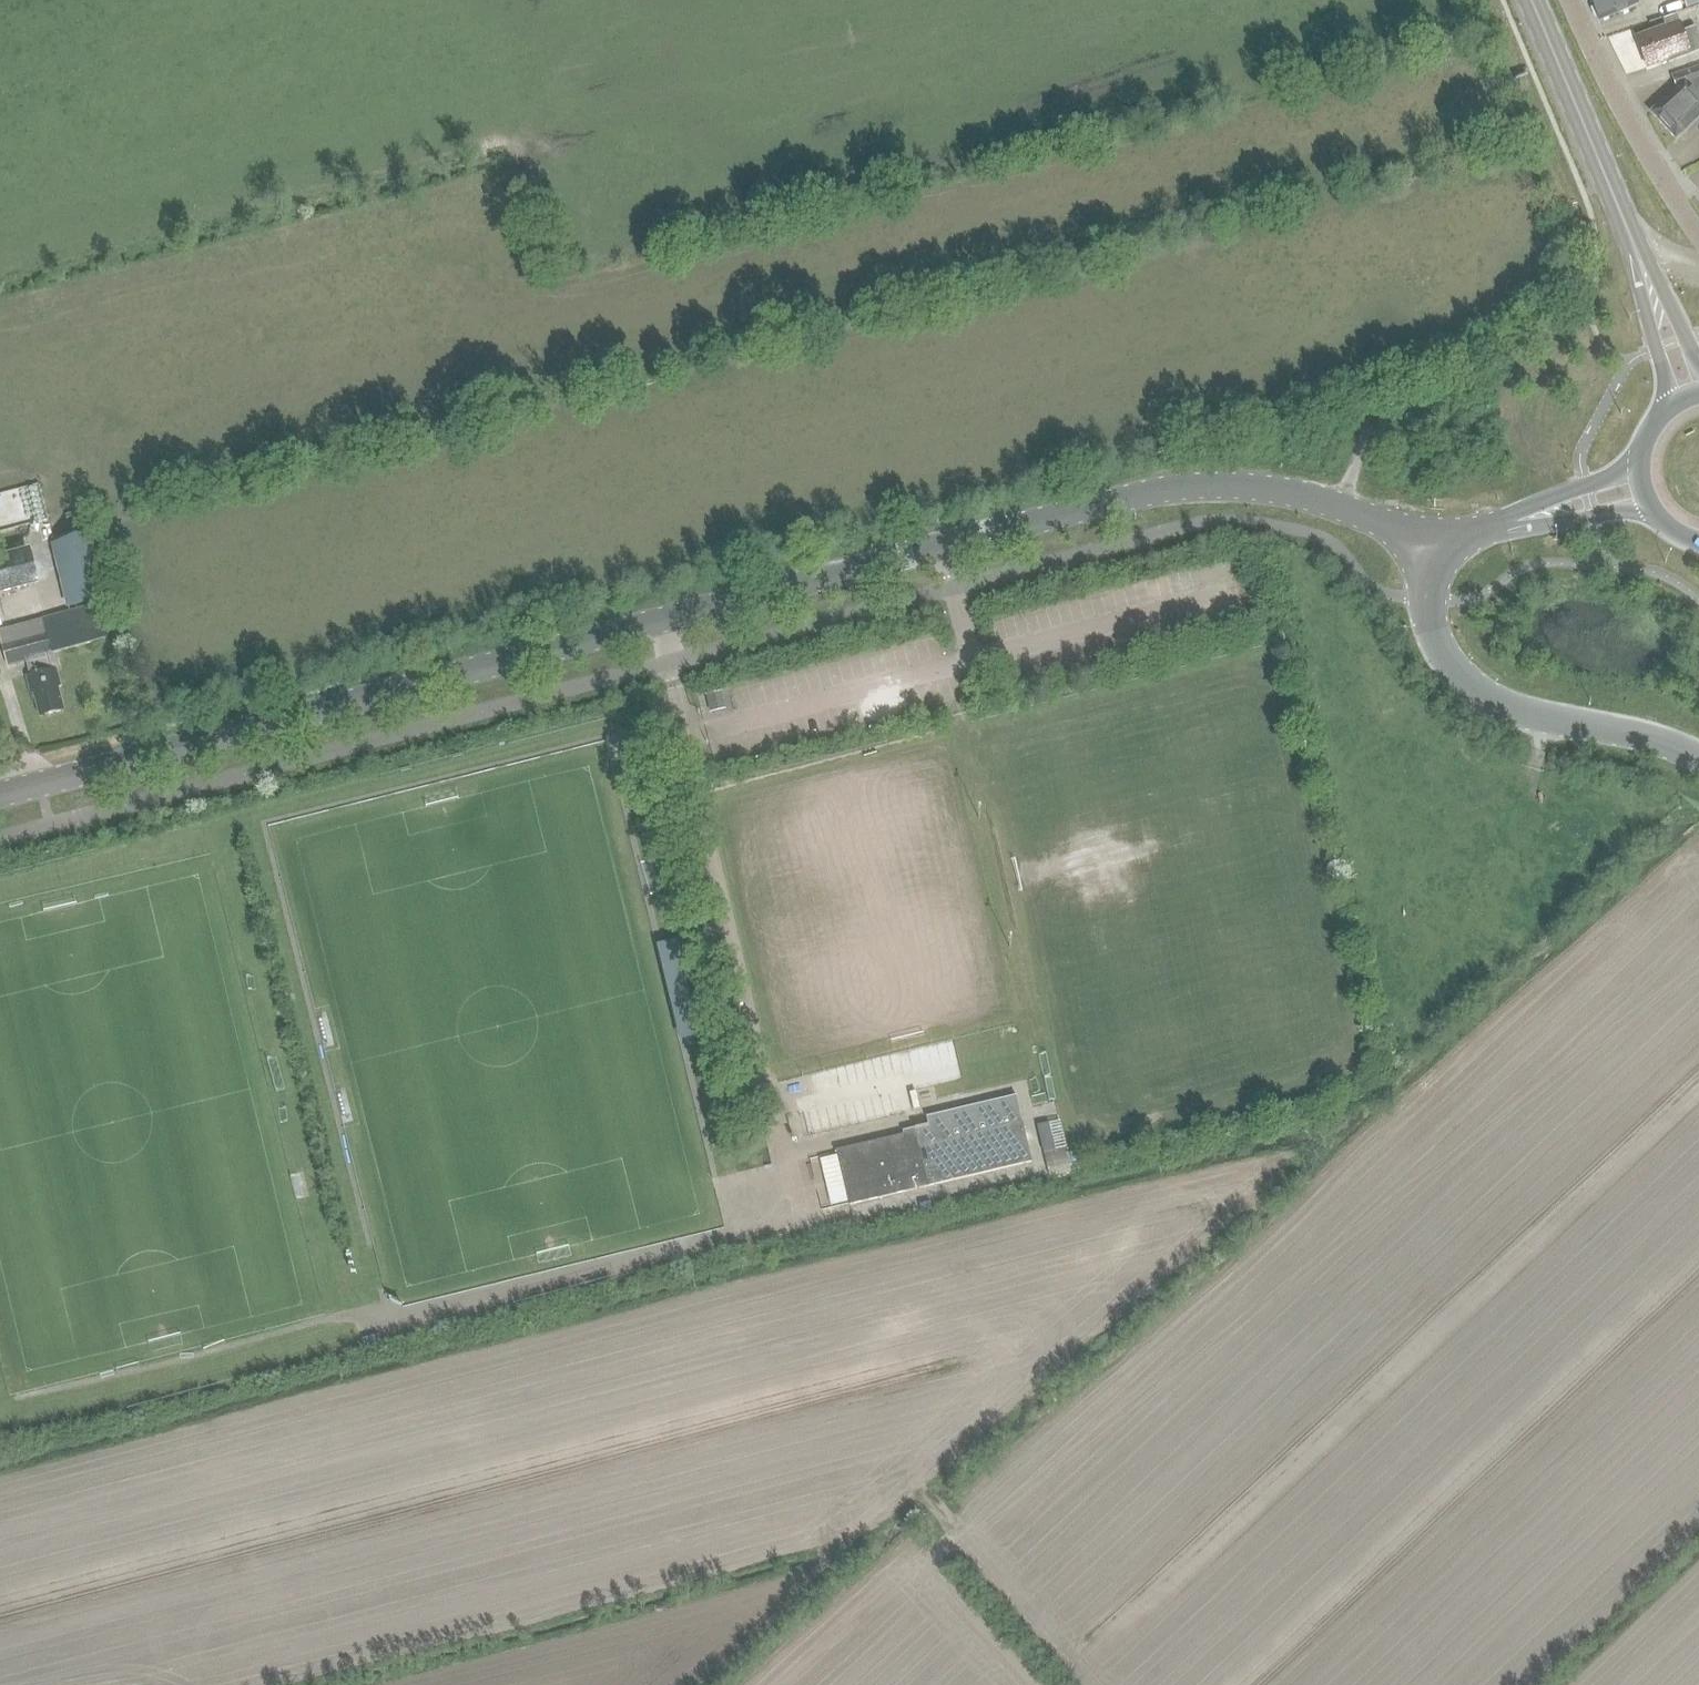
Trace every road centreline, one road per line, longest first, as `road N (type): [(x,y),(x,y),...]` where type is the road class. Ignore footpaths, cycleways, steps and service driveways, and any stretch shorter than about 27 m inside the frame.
road 1 (tertiary): [(0,794),(1134,495),(1239,485),(1293,493),(1428,536)]
road 2 (unclassified): [(0,836),(949,584)]
road 3 (unclassified): [(1698,762),(1653,740),(1505,709),(1458,677),(1437,644),(1428,536)]
road 4 (primary): [(1643,267),(1531,0)]
road 5 (unclassified): [(1698,235),(1630,122),(1571,0)]
road 6 (tertiary): [(1640,465),(1506,525)]
road 7 (tertiary): [(1506,525),(1576,521),(1649,504)]
road 8 (primary): [(1643,267),(1651,333),(1672,403)]

